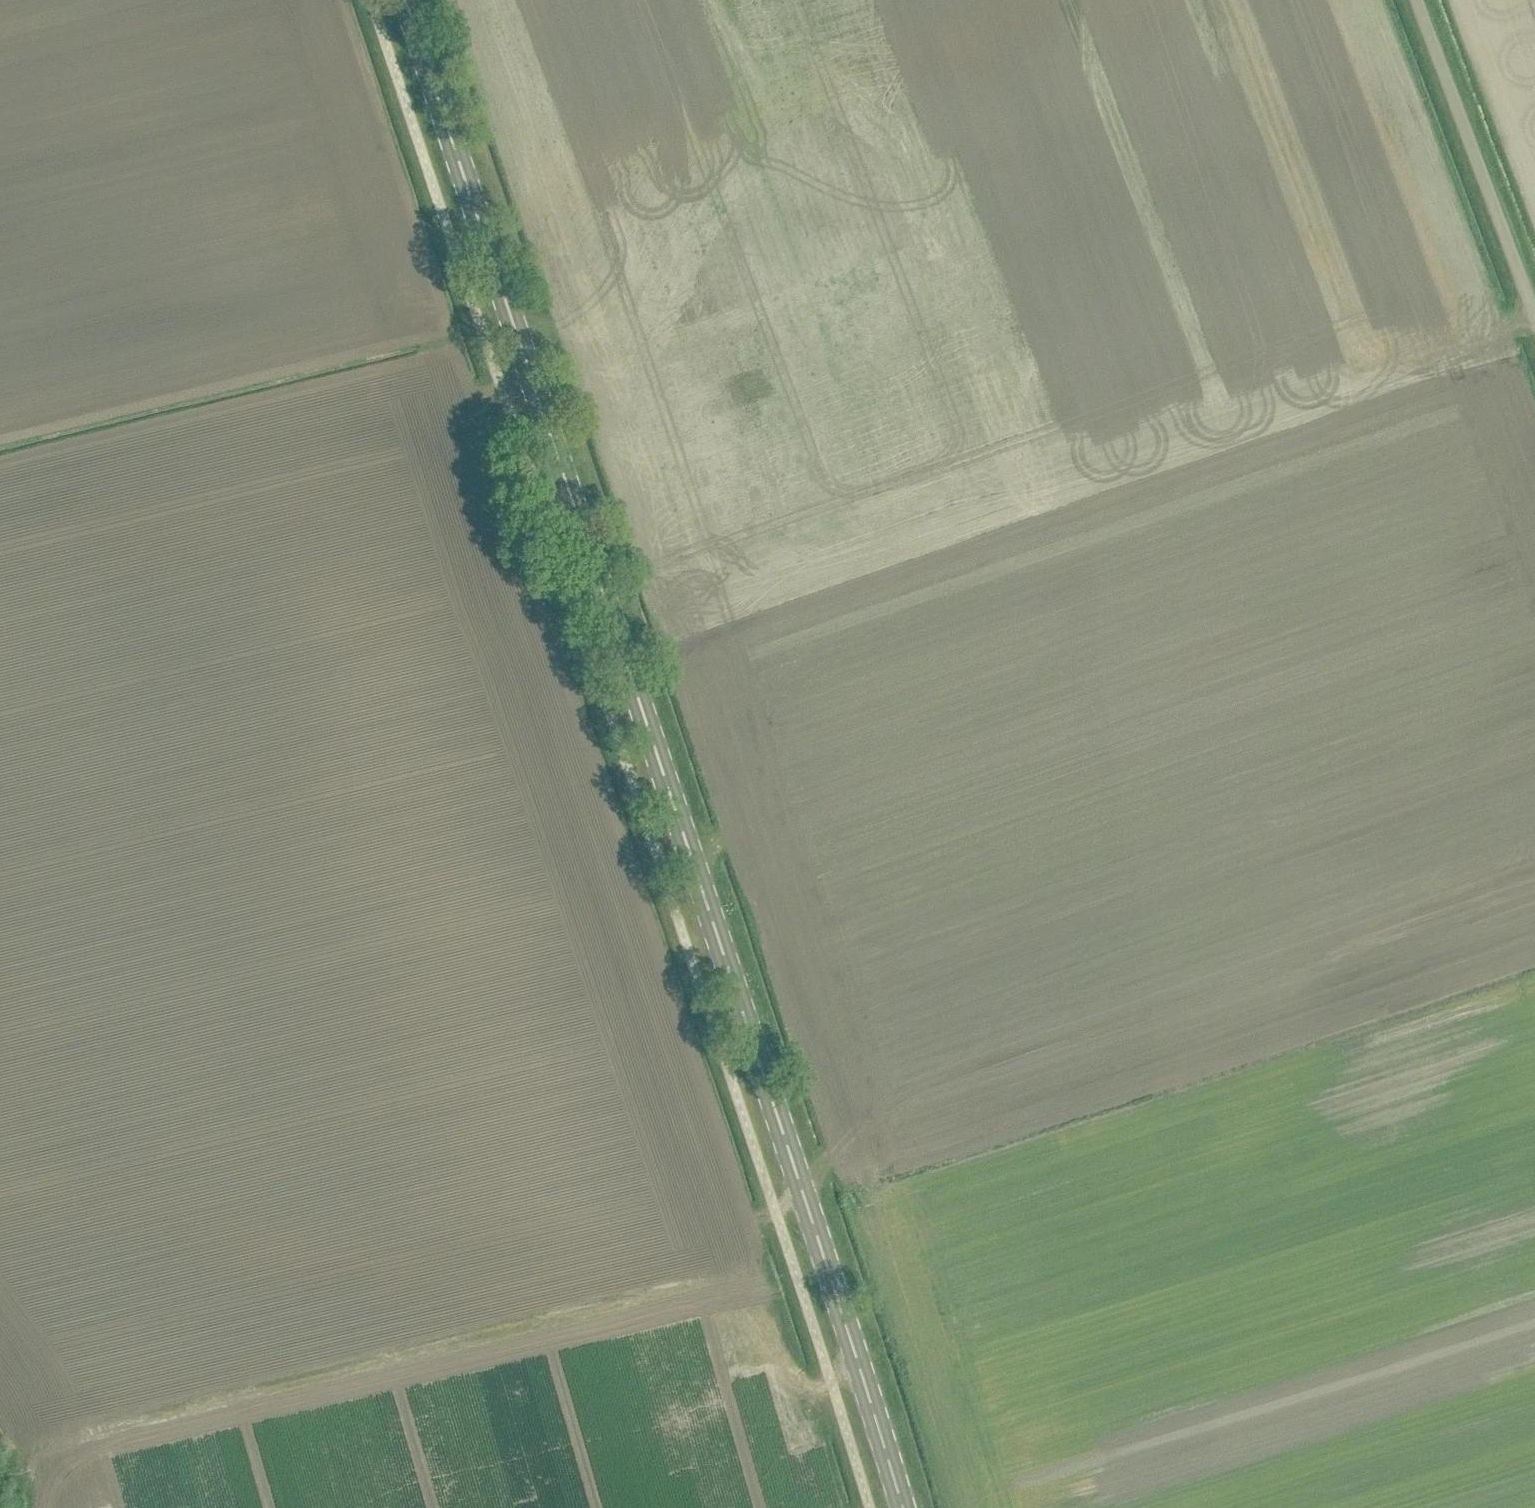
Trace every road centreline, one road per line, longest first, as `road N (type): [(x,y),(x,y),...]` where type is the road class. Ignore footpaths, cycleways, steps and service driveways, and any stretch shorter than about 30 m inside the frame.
road 1 (primary): [(901,1507),(767,1077),(406,0)]
road 2 (unclassified): [(1534,314),(1417,0)]

